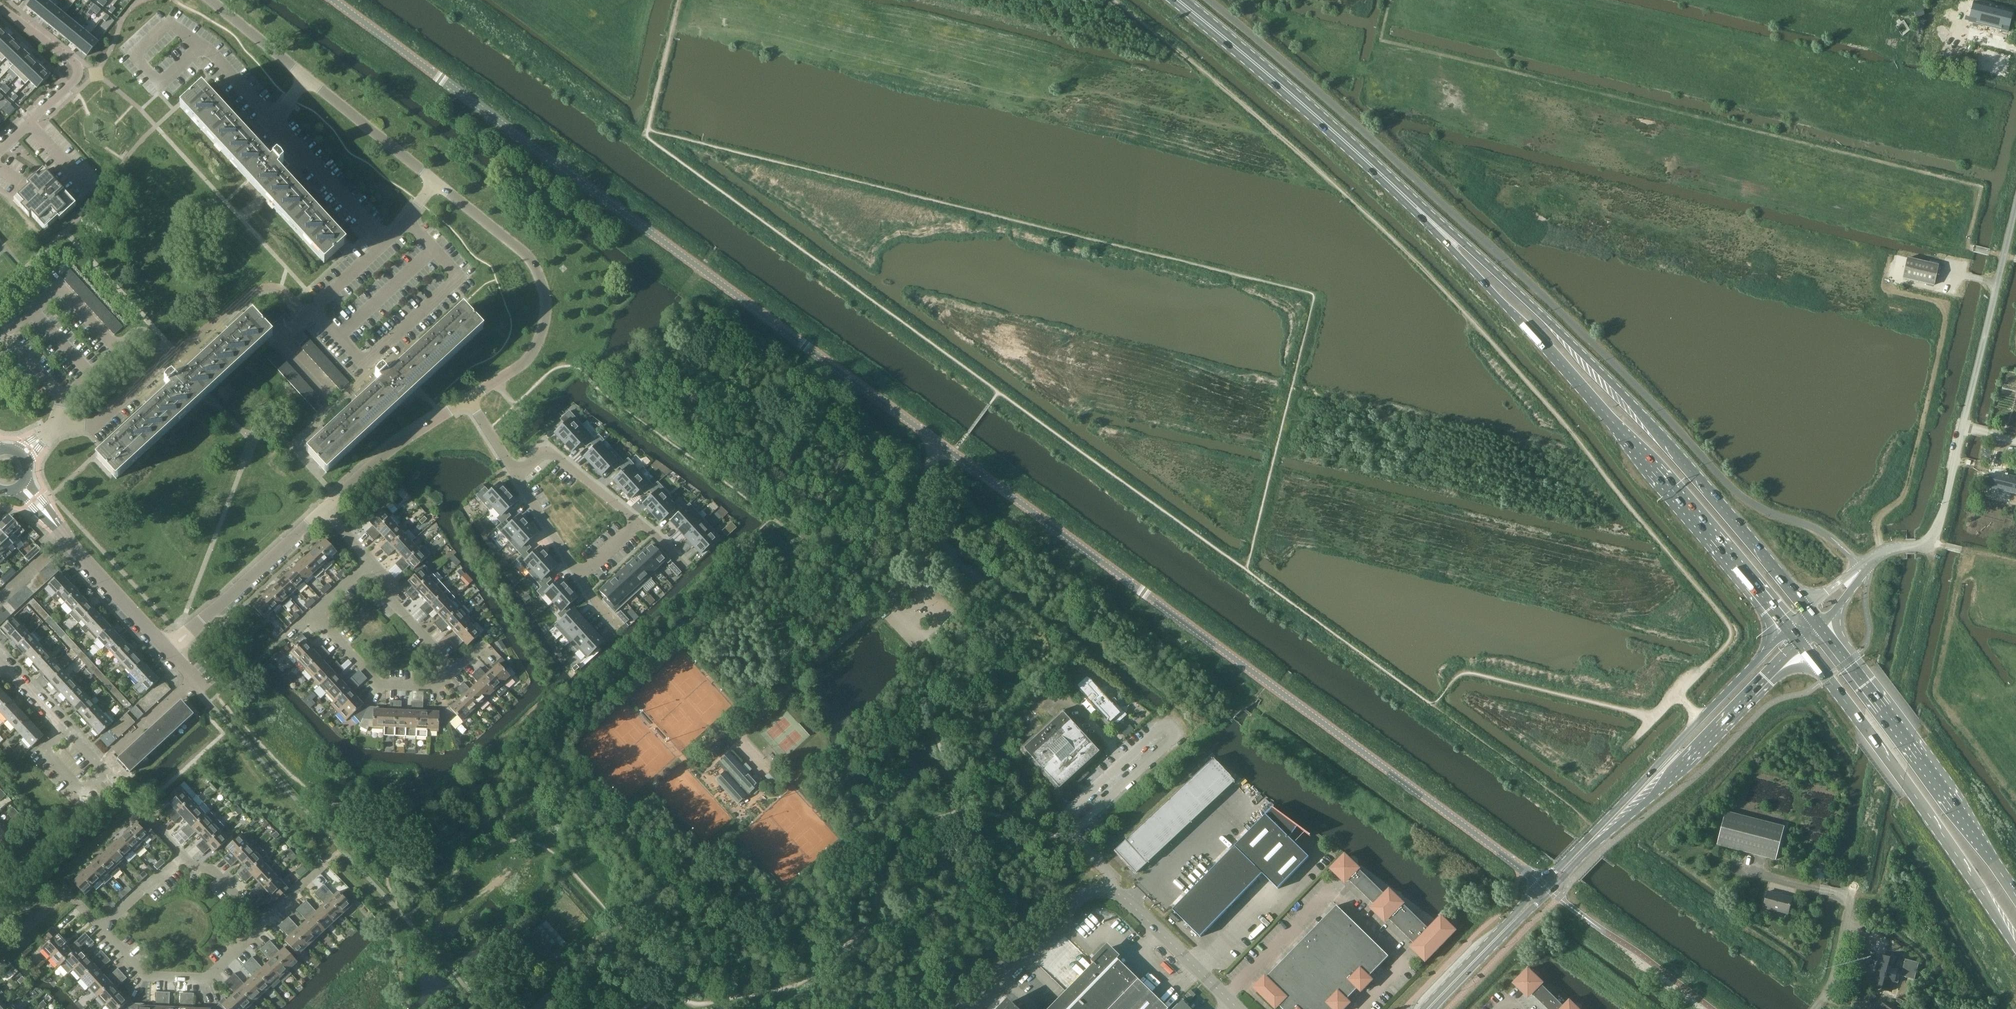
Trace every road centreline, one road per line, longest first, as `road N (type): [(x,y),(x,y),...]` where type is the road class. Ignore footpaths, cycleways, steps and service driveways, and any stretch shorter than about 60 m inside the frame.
road 1 (tertiary): [(940,443),(332,0)]
road 2 (tertiary): [(1541,881),(940,443)]
road 3 (tertiary): [(1433,1008),(1800,645)]
road 4 (trunk): [(1807,612),(1656,430),(1528,302),(1488,275)]
road 5 (trunk): [(1488,275),(1787,629)]
road 6 (unclassified): [(1852,580),(1885,553),(1928,542),(1937,527),(2015,200)]
road 7 (trunk): [(1488,275),(1177,0)]
road 8 (primary): [(1800,645),(1904,779),(2015,948)]
road 9 (unclassified): [(960,1008),(1096,888),(1118,897),(1235,1008)]
road 10 (tertiary): [(1787,629),(1541,881)]
road 11 (track): [(1284,420),(1619,491)]
road 12 (primary): [(2015,896),(1820,628)]
road 13 (residential): [(469,400),(530,354),(545,309),(542,281),(505,238),(435,184)]
road 14 (residential): [(408,219),(458,277),(366,364),(314,309)]
road 15 (residential): [(0,662),(180,854)]
road 16 (residential): [(0,8),(79,71),(0,152)]
road 17 (residential): [(262,922),(206,980),(149,977),(101,926)]
road 18 (residential): [(172,650),(324,510)]
road 19 (residential): [(324,510),(399,444),(469,400)]
road 20 (residential): [(454,668),(433,687),(380,685),(313,613)]
road 21 (residential): [(172,650),(51,519)]
road 22 (tertiary): [(1541,881),(1423,1008)]
road 23 (residential): [(386,241),(272,120)]
road 24 (residential): [(435,184),(310,80)]
road 25 (residential): [(515,473),(549,452),(638,522)]
road 26 (residential): [(65,419),(92,426),(159,363),(141,335)]
road 27 (residential): [(454,668),(387,593),(389,582),(369,560)]
road 28 (unclassified): [(940,443),(907,579)]
road 29 (unclassified): [(1854,884),(1828,992),(1815,1008)]
road 30 (residential): [(310,80),(208,0)]
road 31 (residential): [(579,576),(515,473)]
road 32 (residential): [(65,419),(64,399),(141,335)]

